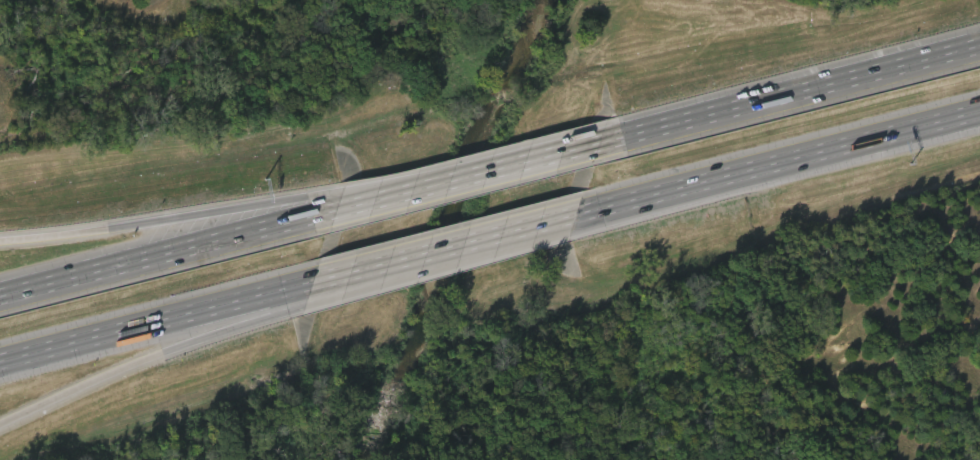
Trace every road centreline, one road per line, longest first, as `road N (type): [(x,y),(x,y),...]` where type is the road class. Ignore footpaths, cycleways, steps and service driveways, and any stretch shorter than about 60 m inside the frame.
road 1 (motorway): [(0,360),(494,234)]
road 2 (motorway): [(474,173),(0,295)]
road 3 (motorway): [(979,44),(586,145)]
road 4 (motorway): [(604,206),(979,110)]
road 5 (motorway): [(328,192),(0,240)]
road 6 (motorway): [(234,326),(494,234)]
road 7 (motorway): [(0,423),(234,326)]
road 8 (motorway): [(474,173),(328,192)]

